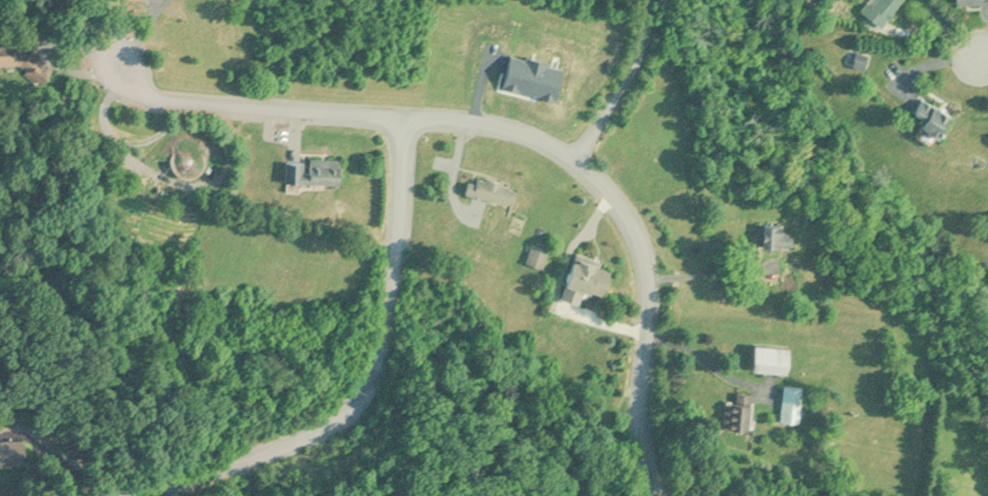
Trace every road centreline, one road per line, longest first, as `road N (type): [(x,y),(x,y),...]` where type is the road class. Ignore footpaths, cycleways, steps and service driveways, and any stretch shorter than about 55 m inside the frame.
road 1 (residential): [(655,495),(645,462),(638,241),(620,201),(573,159),(498,125),(152,101),(119,70)]
road 2 (residential): [(404,123),(385,336),(342,418),(146,495)]

